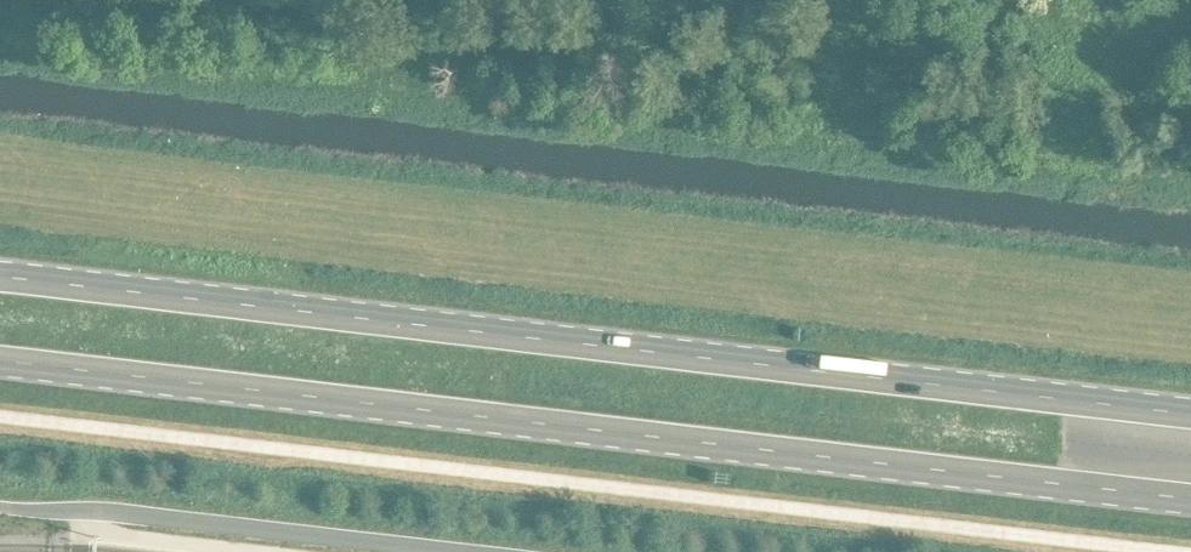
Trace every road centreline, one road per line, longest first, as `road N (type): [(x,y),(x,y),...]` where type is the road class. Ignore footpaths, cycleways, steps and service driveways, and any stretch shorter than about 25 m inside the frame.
road 1 (primary): [(1190,424),(0,286)]
road 2 (primary): [(0,374),(1190,508)]

